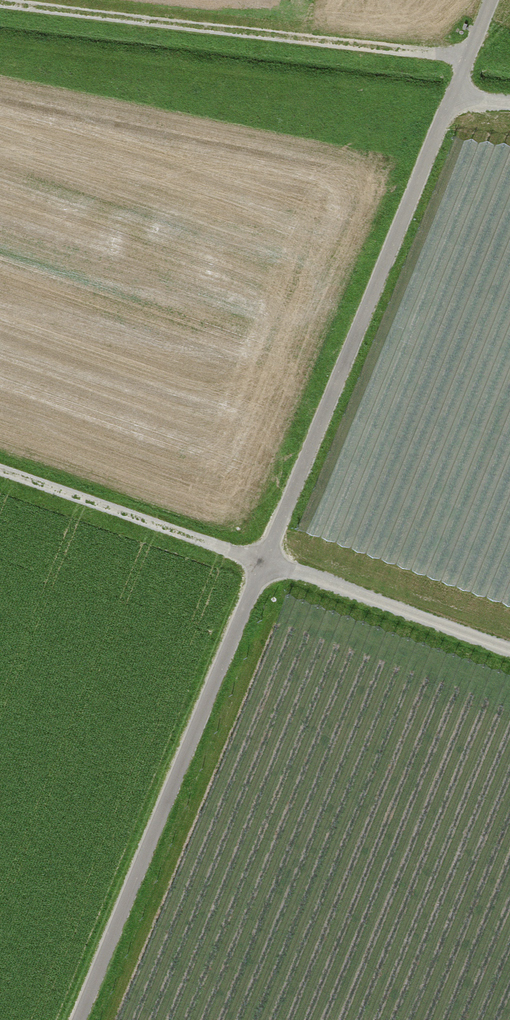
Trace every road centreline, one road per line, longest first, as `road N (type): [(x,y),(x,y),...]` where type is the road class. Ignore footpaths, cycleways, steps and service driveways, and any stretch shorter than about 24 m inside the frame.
road 1 (track): [(456,95),(82,1019)]
road 2 (track): [(509,649),(0,471)]
road 3 (track): [(0,4),(471,60)]

